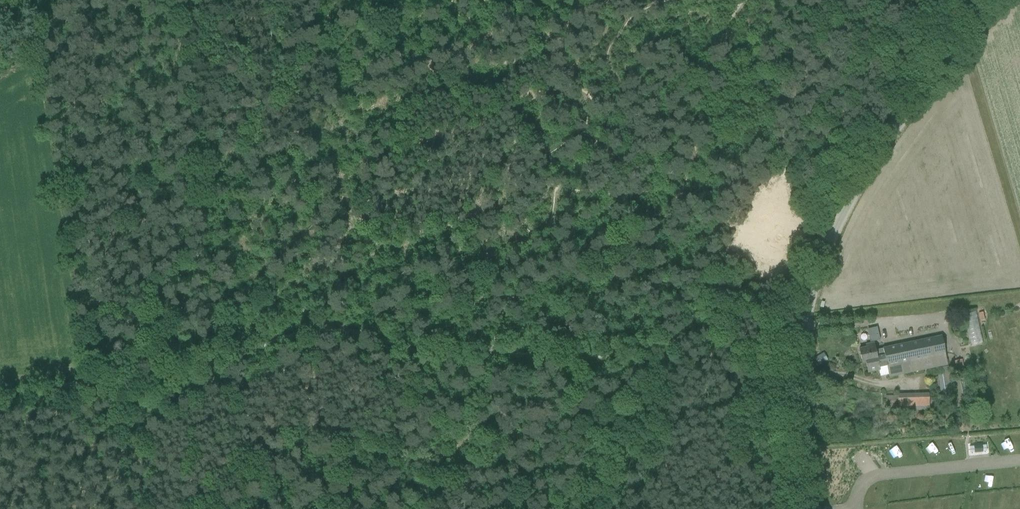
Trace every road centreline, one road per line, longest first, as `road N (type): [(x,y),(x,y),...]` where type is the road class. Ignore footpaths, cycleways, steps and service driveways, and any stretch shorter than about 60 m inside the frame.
road 1 (unclassified): [(807,508),(792,429),(793,374),(826,242),(865,170),(1000,0)]
road 2 (track): [(496,351),(617,354),(661,344),(733,309),(803,320)]
road 3 (track): [(191,368),(322,327),(411,347),(496,351)]
road 4 (track): [(191,368),(0,394)]

